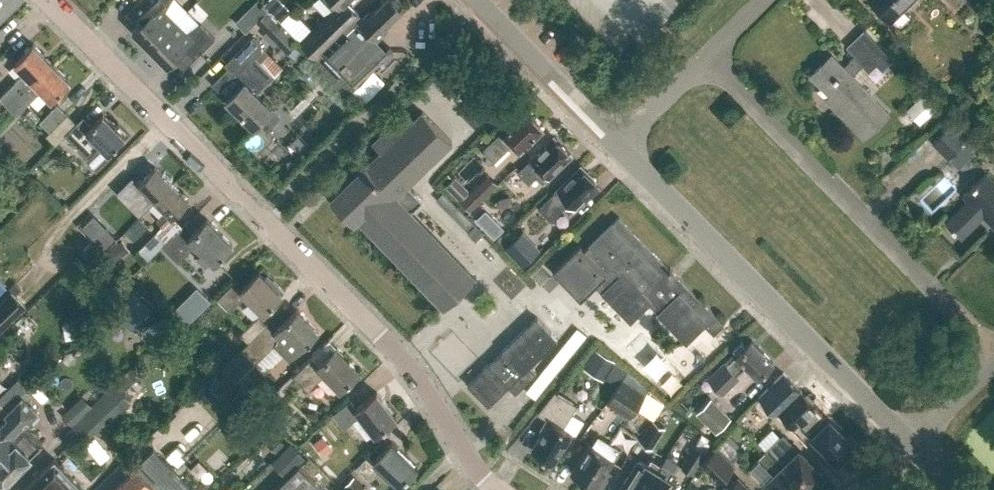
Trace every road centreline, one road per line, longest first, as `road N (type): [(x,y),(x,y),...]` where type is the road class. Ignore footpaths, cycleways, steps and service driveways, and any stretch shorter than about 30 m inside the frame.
road 1 (residential): [(494,489),(460,455),(403,357),(46,0)]
road 2 (residential): [(907,440),(619,146)]
road 3 (residential): [(993,350),(708,58)]
road 4 (residential): [(619,146),(467,0)]
road 5 (residential): [(619,146),(708,58)]

